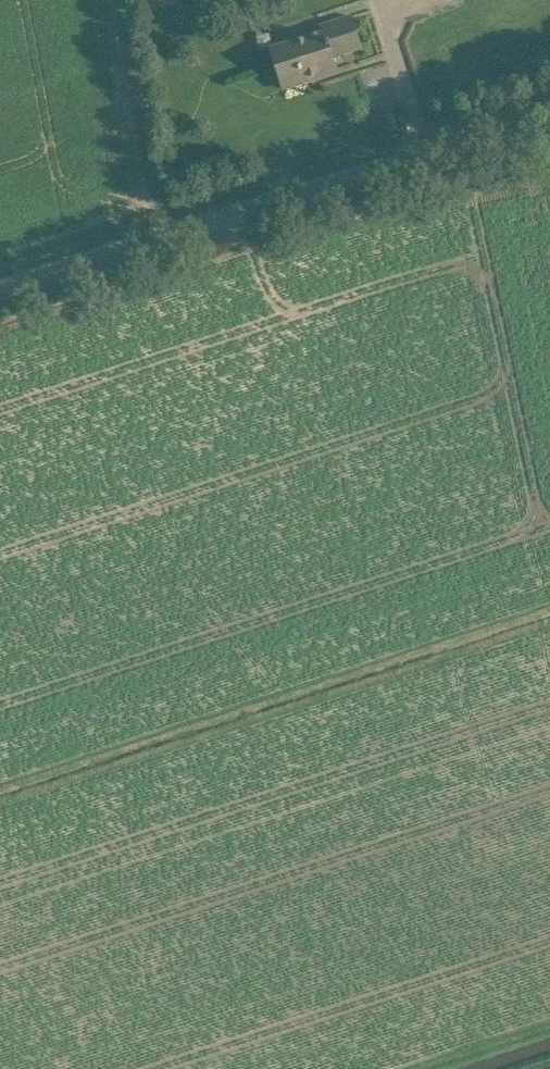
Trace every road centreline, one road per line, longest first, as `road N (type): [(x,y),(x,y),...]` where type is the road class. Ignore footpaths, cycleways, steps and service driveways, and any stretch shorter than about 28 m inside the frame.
road 1 (unclassified): [(0,311),(549,140)]

